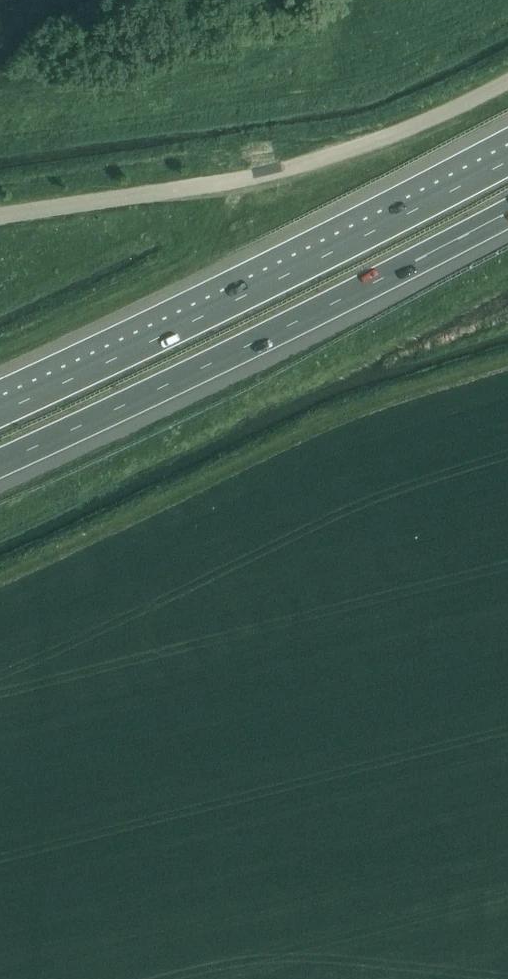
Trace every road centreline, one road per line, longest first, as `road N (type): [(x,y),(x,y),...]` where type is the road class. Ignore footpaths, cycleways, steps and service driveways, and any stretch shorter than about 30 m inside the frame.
road 1 (motorway): [(507,160),(0,409)]
road 2 (motorway): [(0,462),(507,213)]
road 3 (unclassified): [(0,212),(178,186),(303,156),(507,75)]

